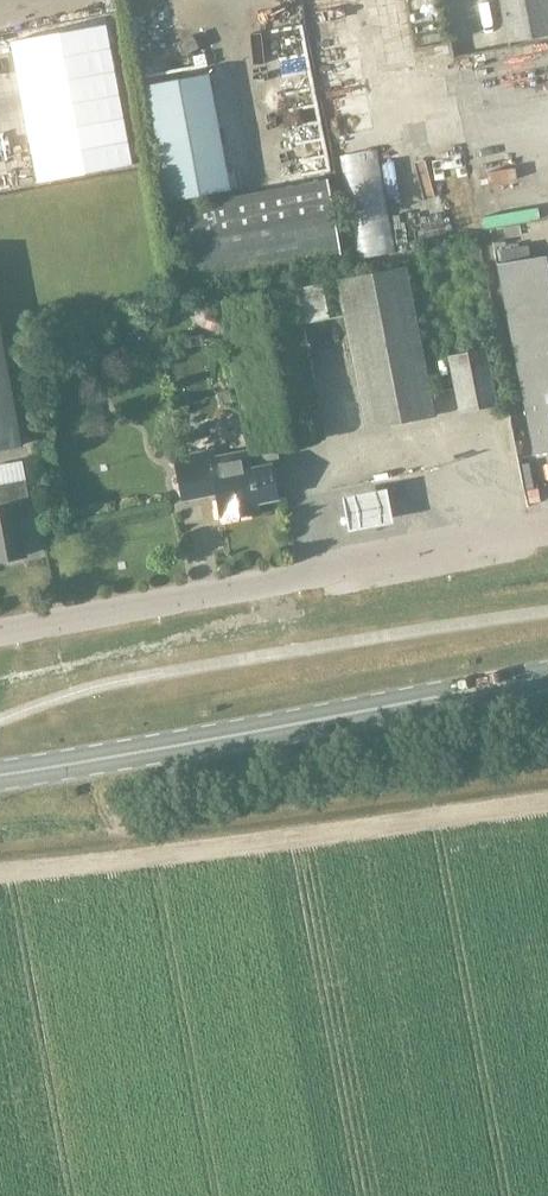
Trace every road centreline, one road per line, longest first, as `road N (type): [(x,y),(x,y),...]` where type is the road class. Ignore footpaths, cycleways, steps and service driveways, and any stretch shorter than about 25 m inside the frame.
road 1 (unclassified): [(547,526),(0,630)]
road 2 (secondary): [(0,776),(547,675)]

